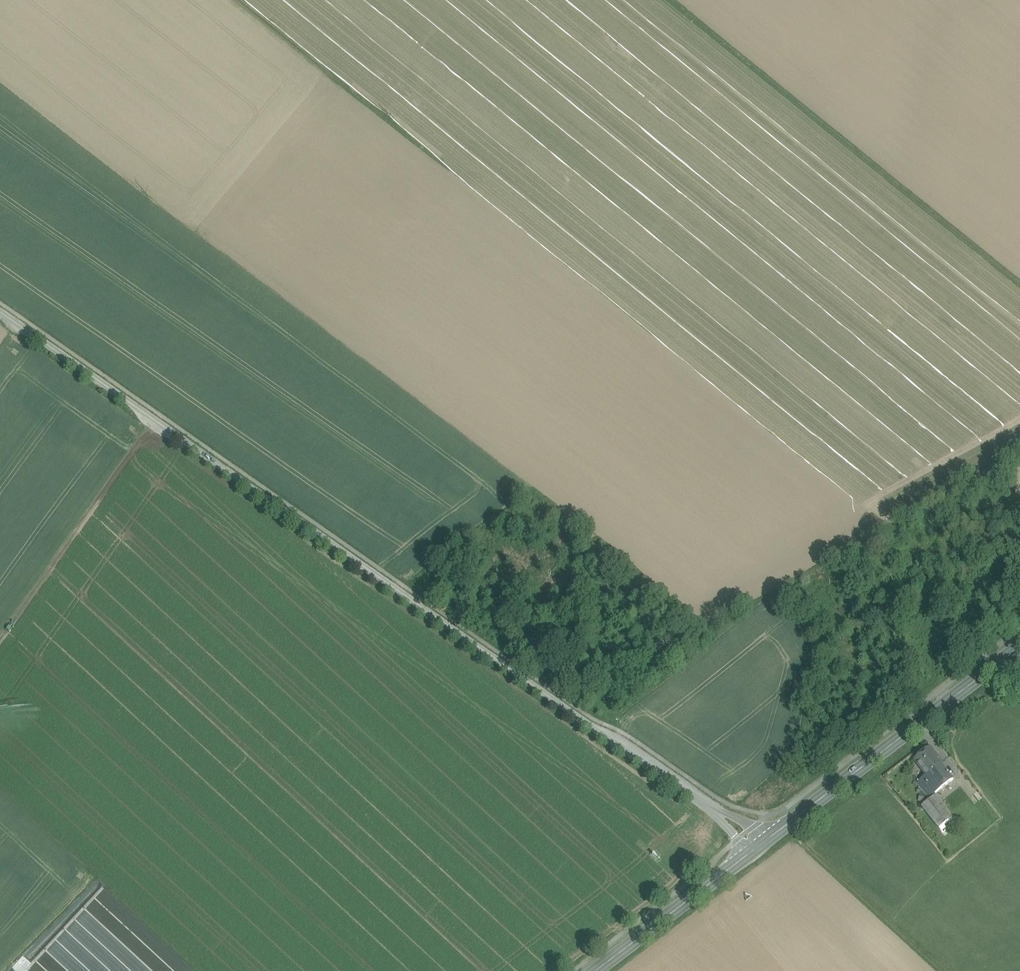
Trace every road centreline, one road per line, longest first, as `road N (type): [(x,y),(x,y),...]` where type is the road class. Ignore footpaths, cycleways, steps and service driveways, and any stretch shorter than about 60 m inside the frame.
road 1 (unclassified): [(757,848),(0,312)]
road 2 (track): [(672,0),(1019,282)]
road 3 (primary): [(757,848),(1019,648)]
road 4 (track): [(445,167),(241,0)]
road 5 (track): [(787,825),(944,970)]
road 6 (primary): [(595,970),(757,848)]

